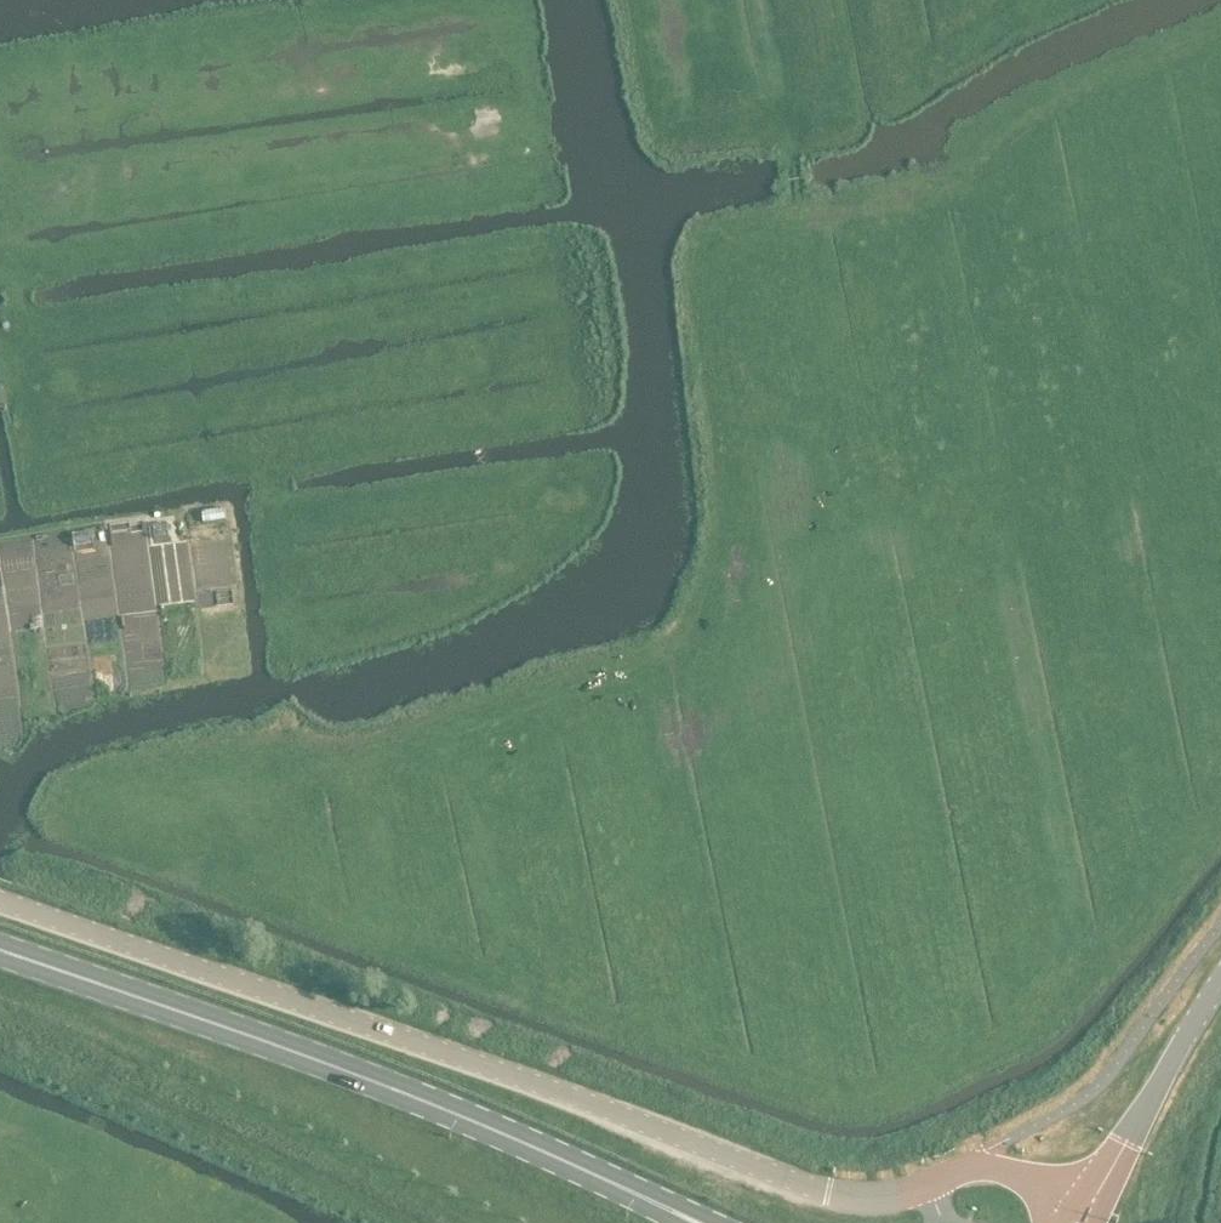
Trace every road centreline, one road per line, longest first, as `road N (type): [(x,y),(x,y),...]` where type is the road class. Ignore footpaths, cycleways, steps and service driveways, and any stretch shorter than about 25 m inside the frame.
road 1 (tertiary): [(1092,1208),(1024,1173),(993,1167),(886,1198),(828,1194),(0,902)]
road 2 (primary): [(696,1222),(367,1079),(0,950)]
road 3 (tertiary): [(1092,1208),(1220,981)]

